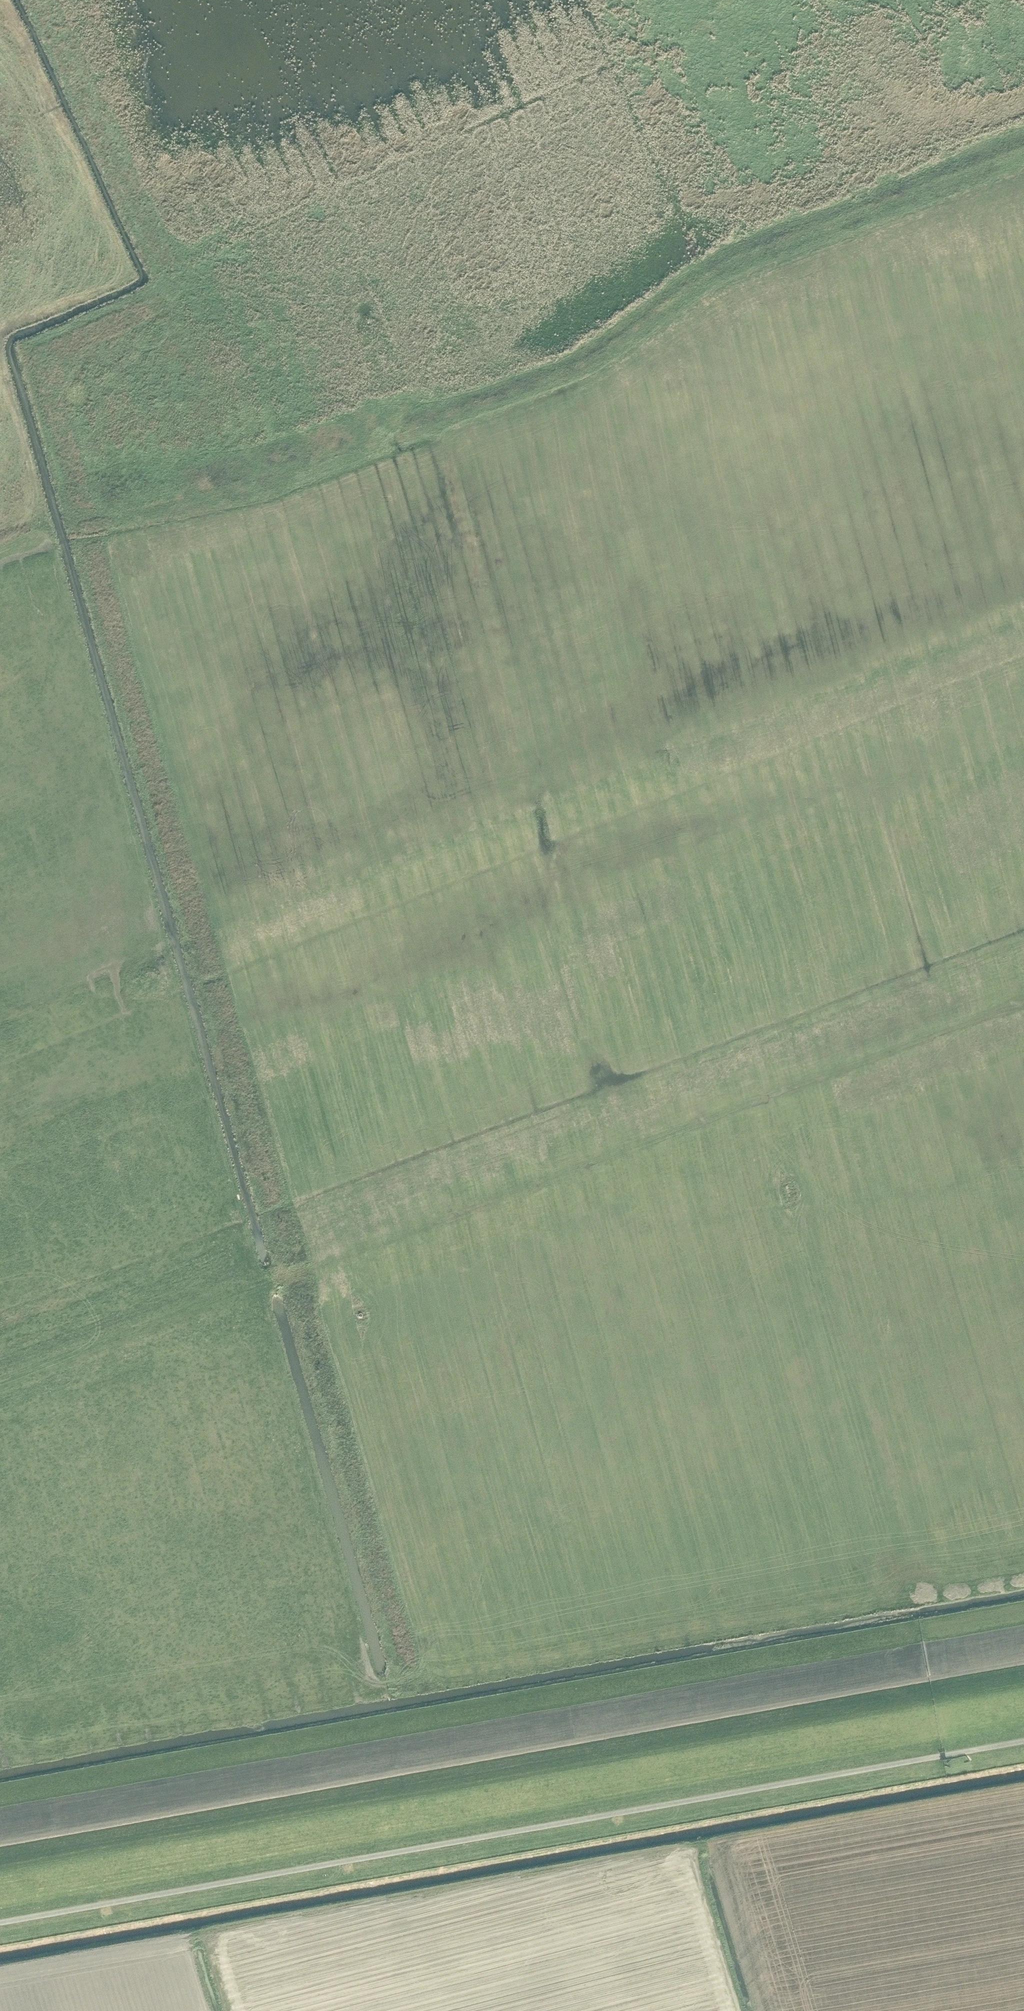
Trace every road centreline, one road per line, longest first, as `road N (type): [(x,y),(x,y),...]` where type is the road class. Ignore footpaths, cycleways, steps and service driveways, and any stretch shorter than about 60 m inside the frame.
road 1 (unclassified): [(0,1922),(1023,1741)]

